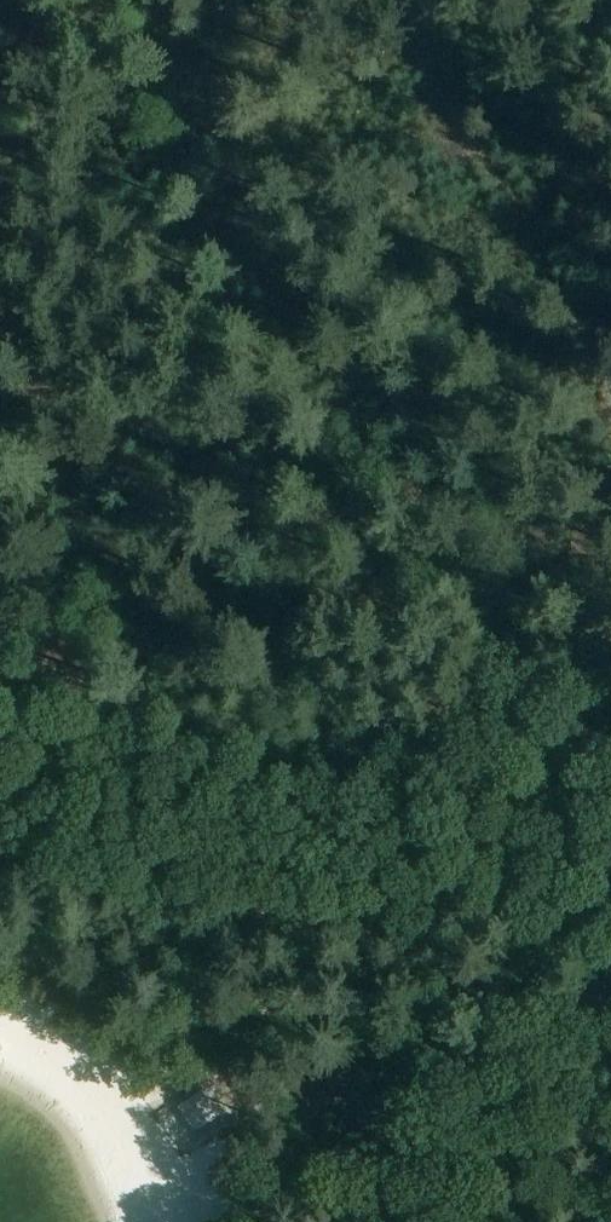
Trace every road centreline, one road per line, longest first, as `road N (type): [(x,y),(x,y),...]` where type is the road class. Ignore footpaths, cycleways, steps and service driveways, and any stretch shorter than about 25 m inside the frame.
road 1 (track): [(610,980),(411,1111),(362,1169),(357,1221)]

